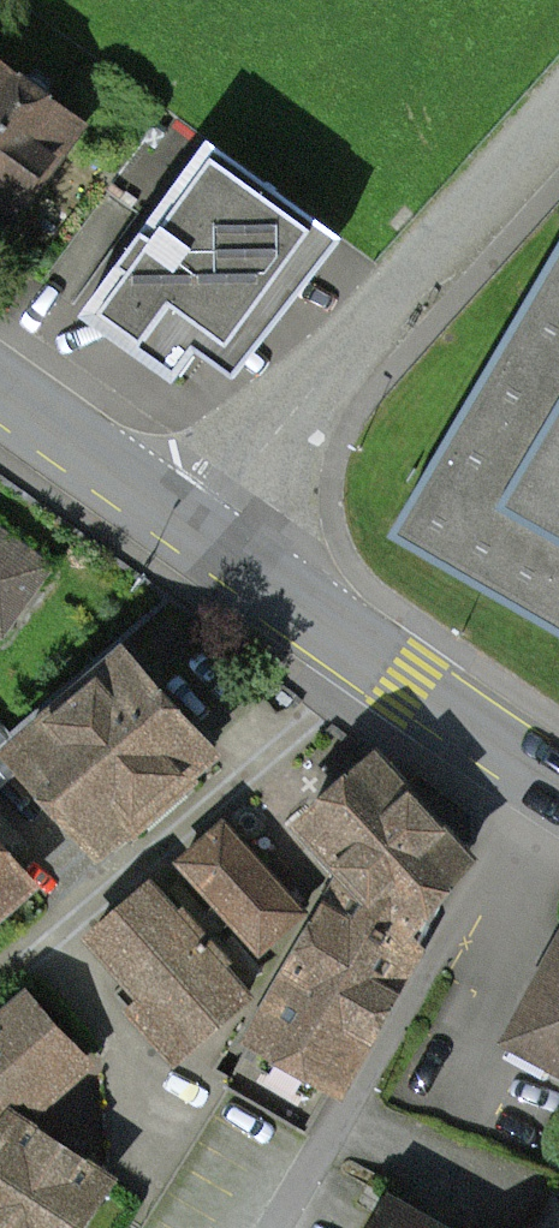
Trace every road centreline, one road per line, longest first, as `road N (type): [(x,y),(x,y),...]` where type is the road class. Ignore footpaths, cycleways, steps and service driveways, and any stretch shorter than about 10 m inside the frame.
road 1 (residential): [(558,110),(197,527)]
road 2 (residential): [(275,1227),(544,776)]
road 3 (residential): [(0,977),(373,657)]
road 4 (tertiary): [(0,388),(197,527)]
road 5 (tertiary): [(197,527),(373,657)]
road 6 (tertiary): [(373,657),(544,776)]

